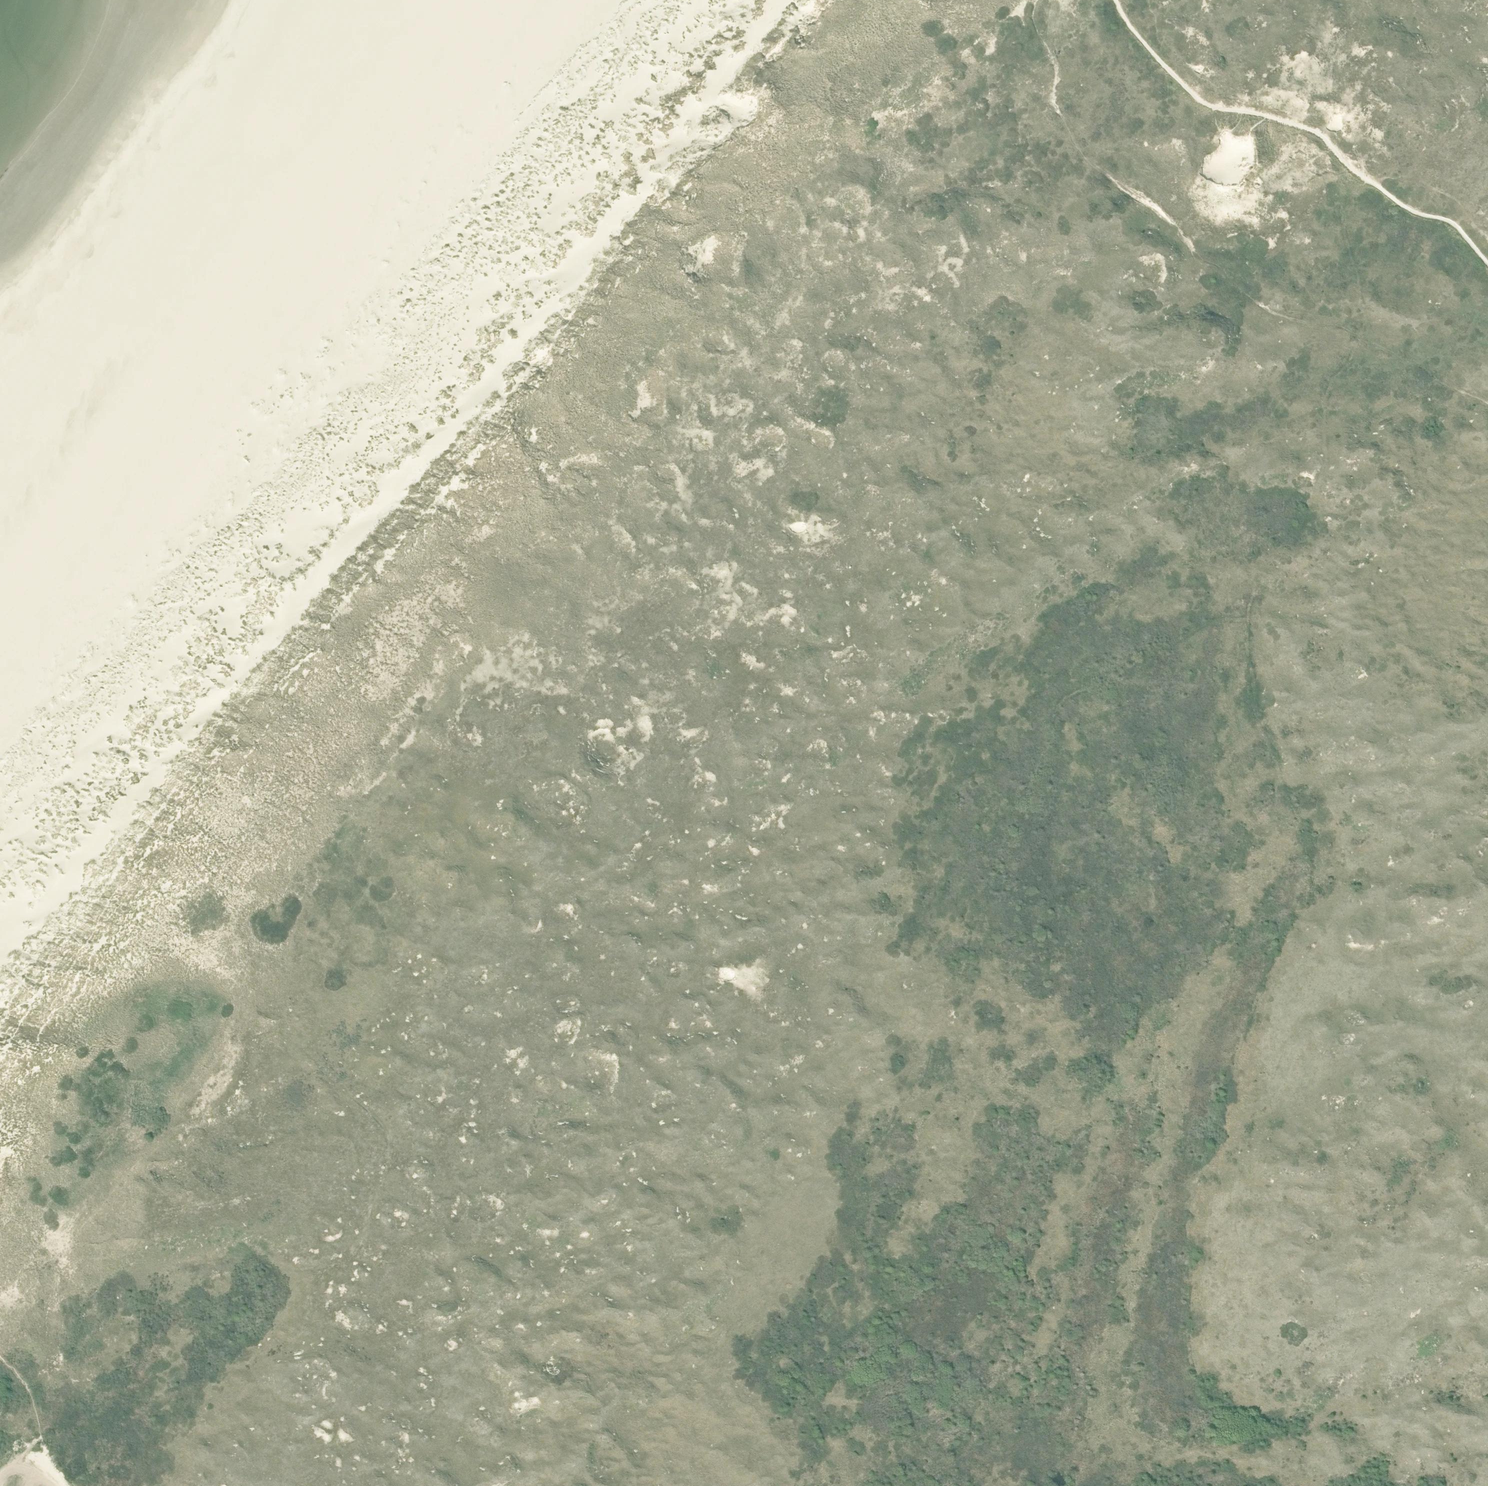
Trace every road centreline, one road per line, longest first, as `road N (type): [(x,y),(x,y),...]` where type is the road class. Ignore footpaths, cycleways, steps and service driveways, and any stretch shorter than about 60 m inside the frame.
road 1 (track): [(1487,264),(1455,226),(1401,206),(1322,139),(1216,113),(1191,97),(1134,35),(1115,0)]

